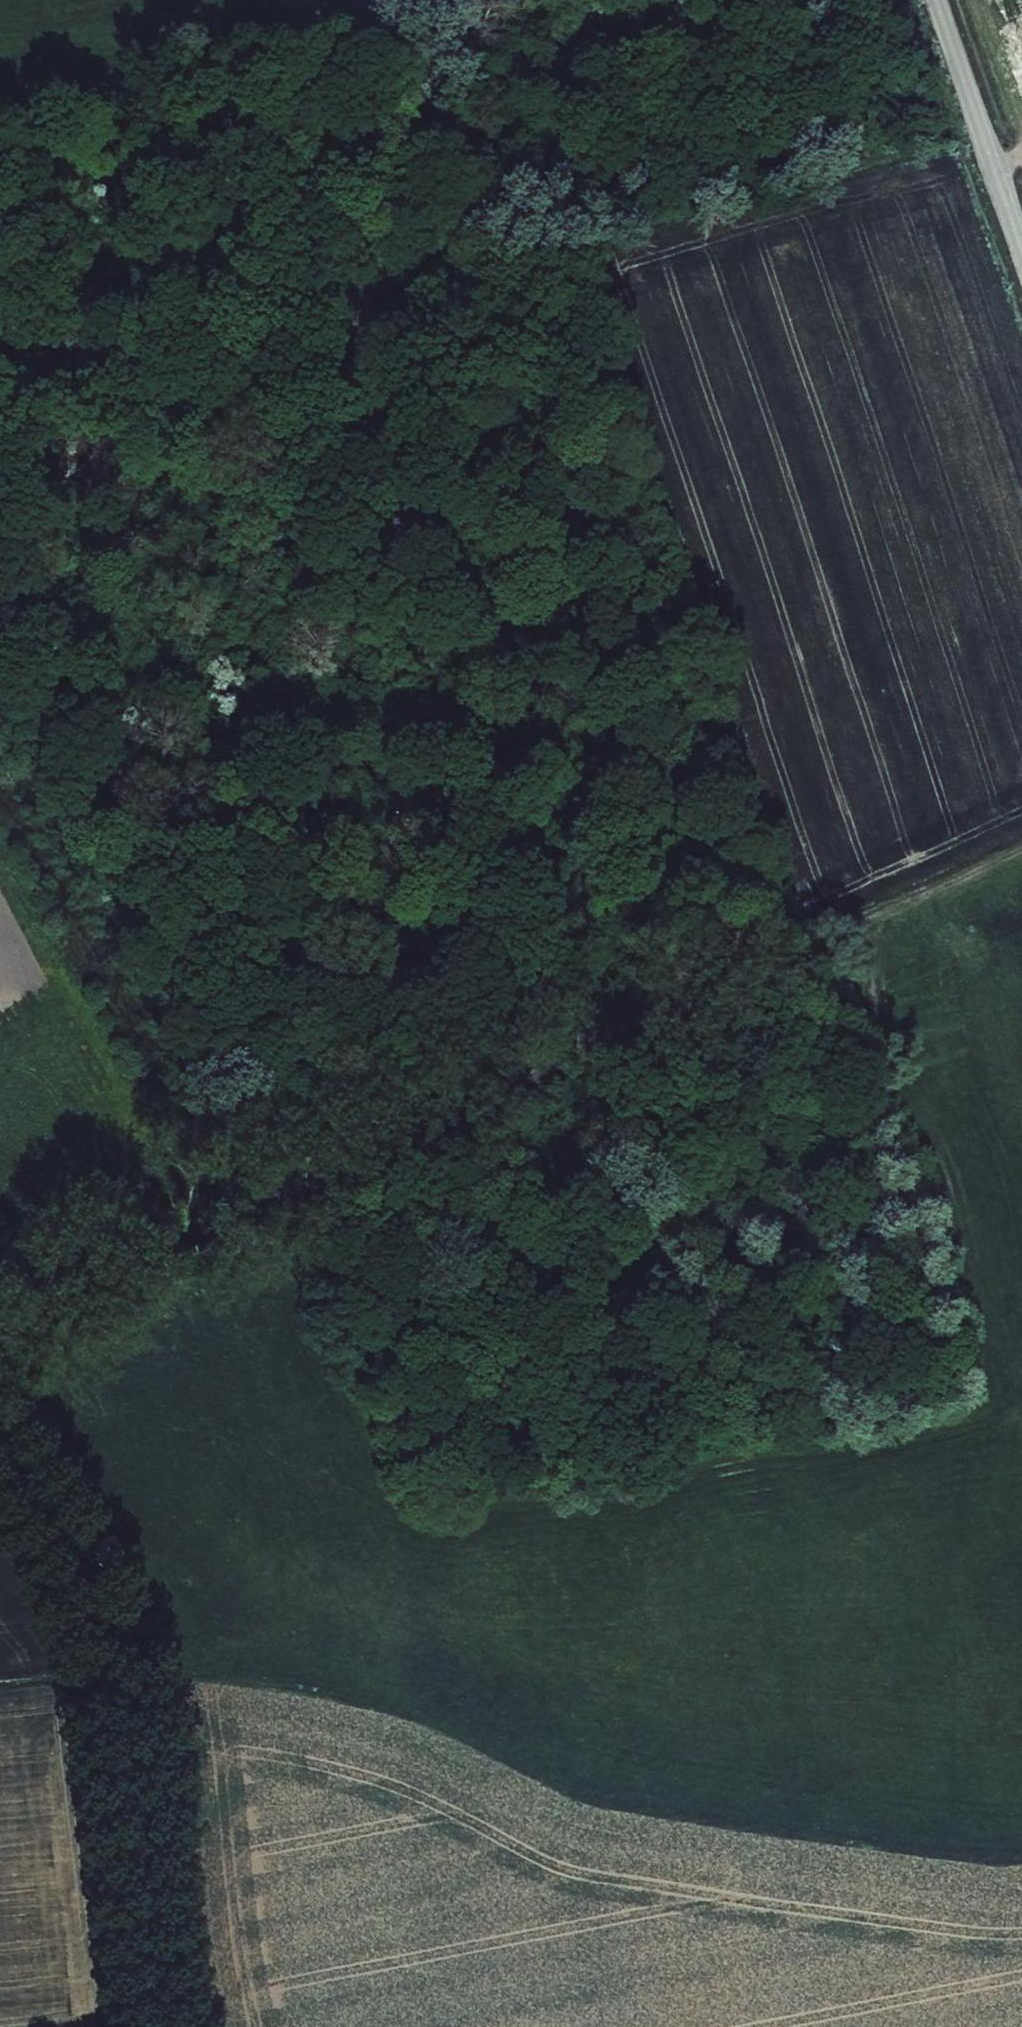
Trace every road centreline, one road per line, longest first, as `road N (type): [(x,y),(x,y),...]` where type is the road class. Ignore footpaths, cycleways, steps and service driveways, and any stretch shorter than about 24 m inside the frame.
road 1 (track): [(153,2026),(119,1695),(0,1443)]
road 2 (unclassified): [(936,0),(1021,248)]

